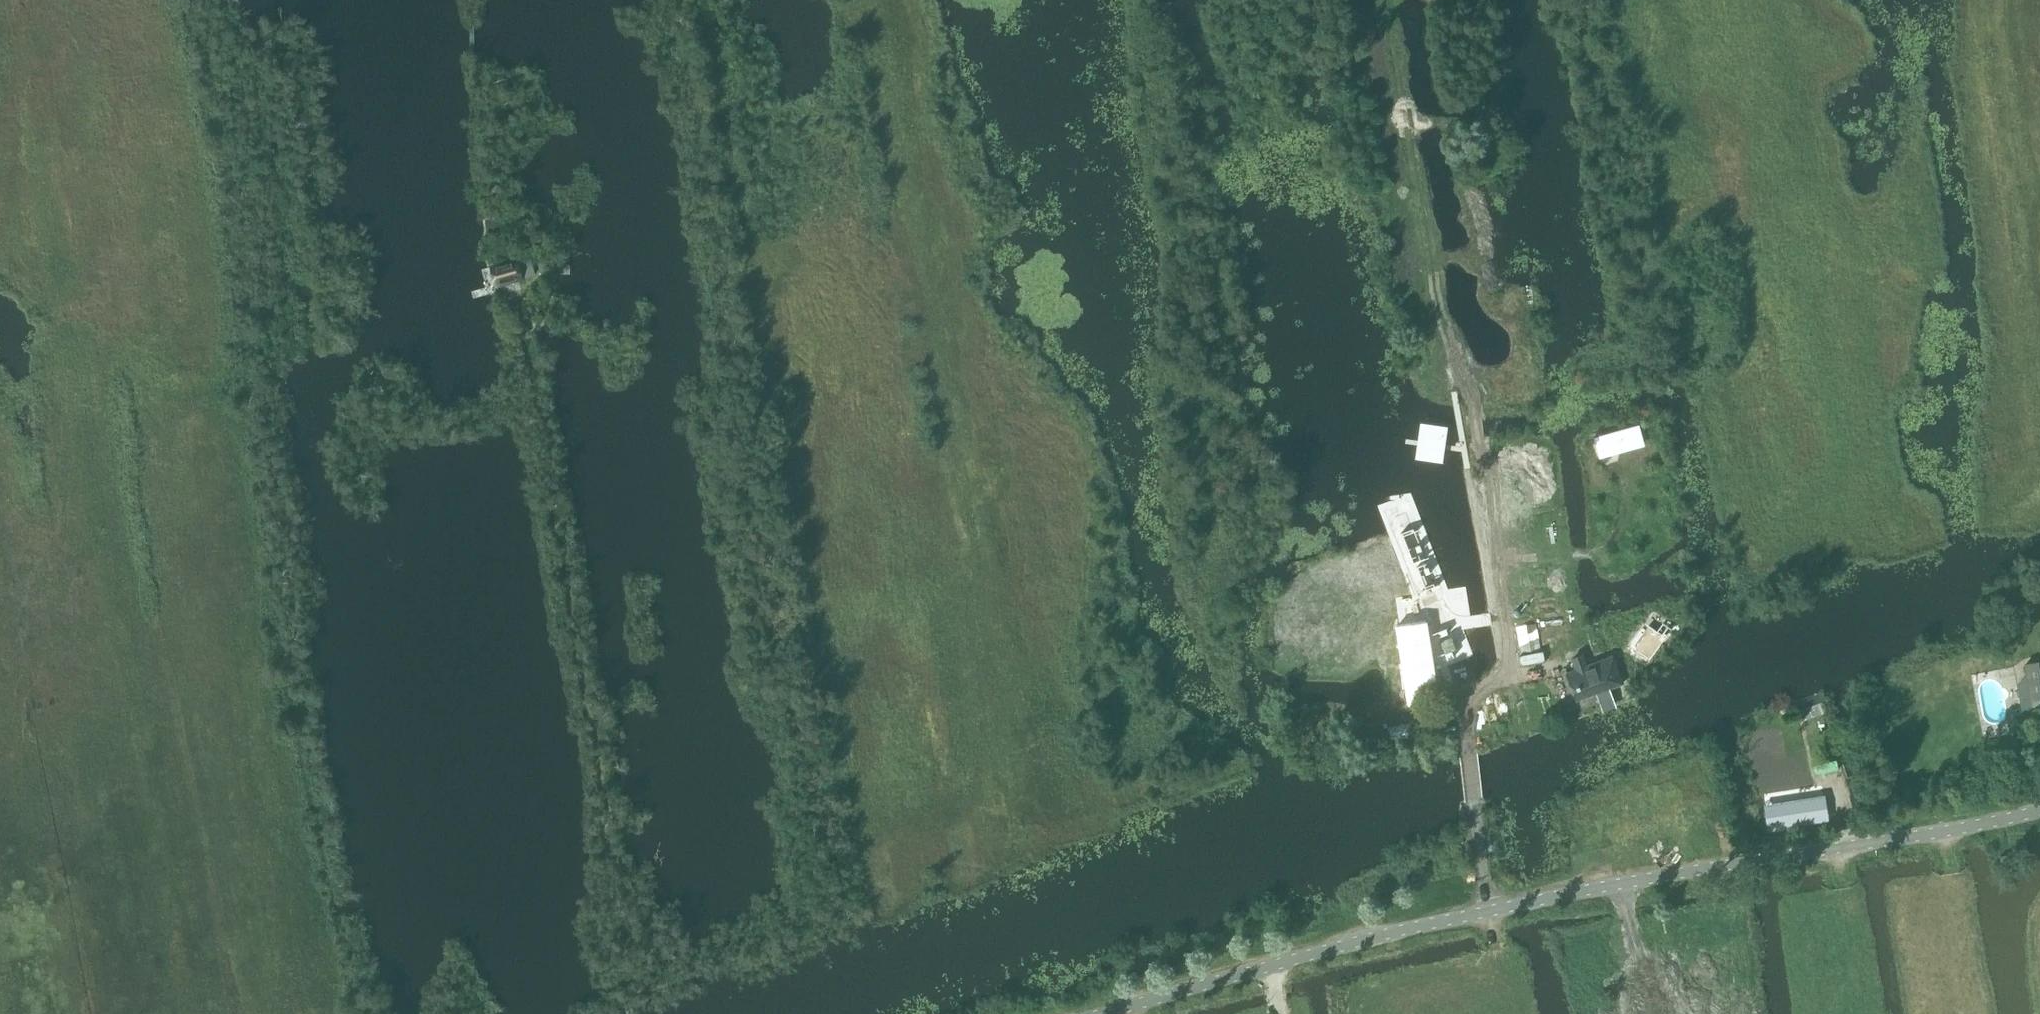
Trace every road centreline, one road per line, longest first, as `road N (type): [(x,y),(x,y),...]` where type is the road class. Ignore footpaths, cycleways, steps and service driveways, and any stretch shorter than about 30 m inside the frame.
road 1 (unclassified): [(1101,1013),(1489,911),(2039,811)]

